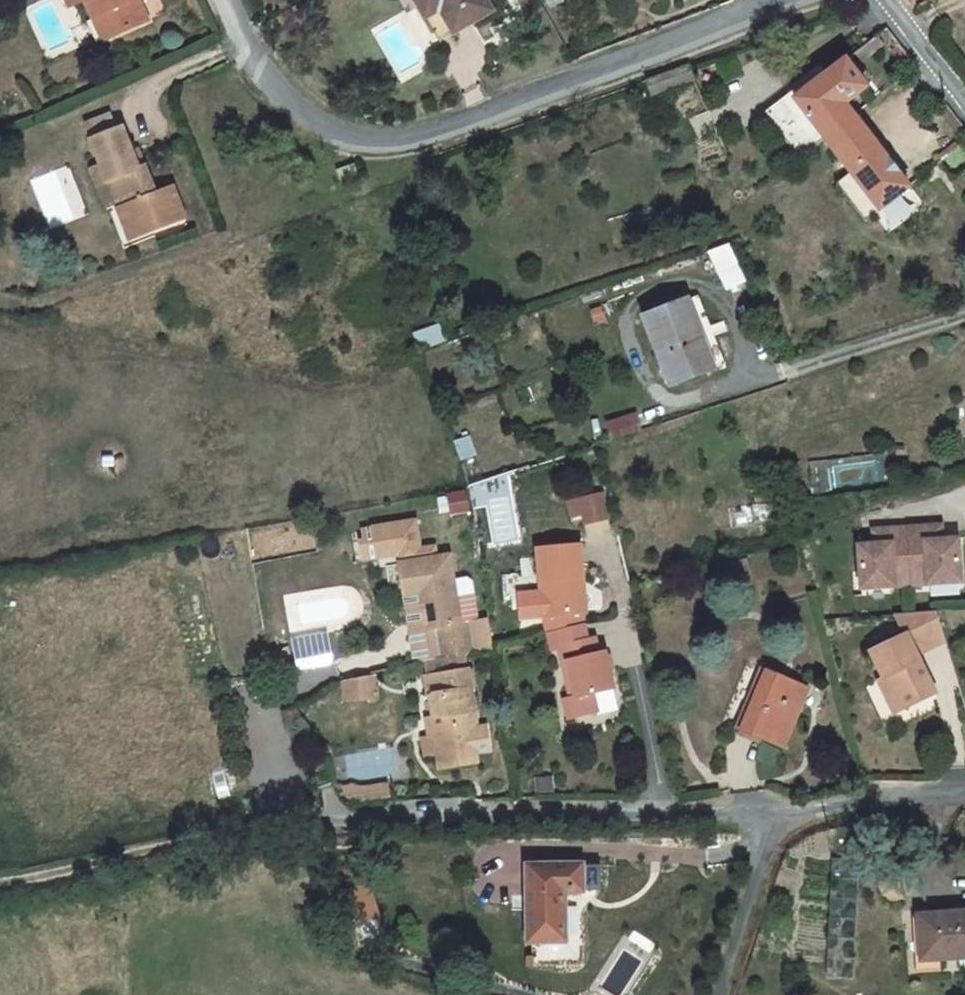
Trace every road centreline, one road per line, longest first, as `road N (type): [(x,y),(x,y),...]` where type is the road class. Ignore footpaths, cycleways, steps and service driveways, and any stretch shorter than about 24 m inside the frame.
road 1 (residential): [(221,0),(252,66),(307,123),(368,146),(430,143),(784,0)]
road 2 (residential): [(773,809),(328,820),(270,829)]
road 3 (track): [(270,829),(0,886)]
road 4 (track): [(294,825),(266,719),(277,704),(331,675),(409,646)]
road 5 (residential): [(715,994),(773,809)]
road 6 (residential): [(773,809),(964,796)]
road 7 (residential): [(964,315),(792,370)]
road 8 (residential): [(878,0),(964,113)]

